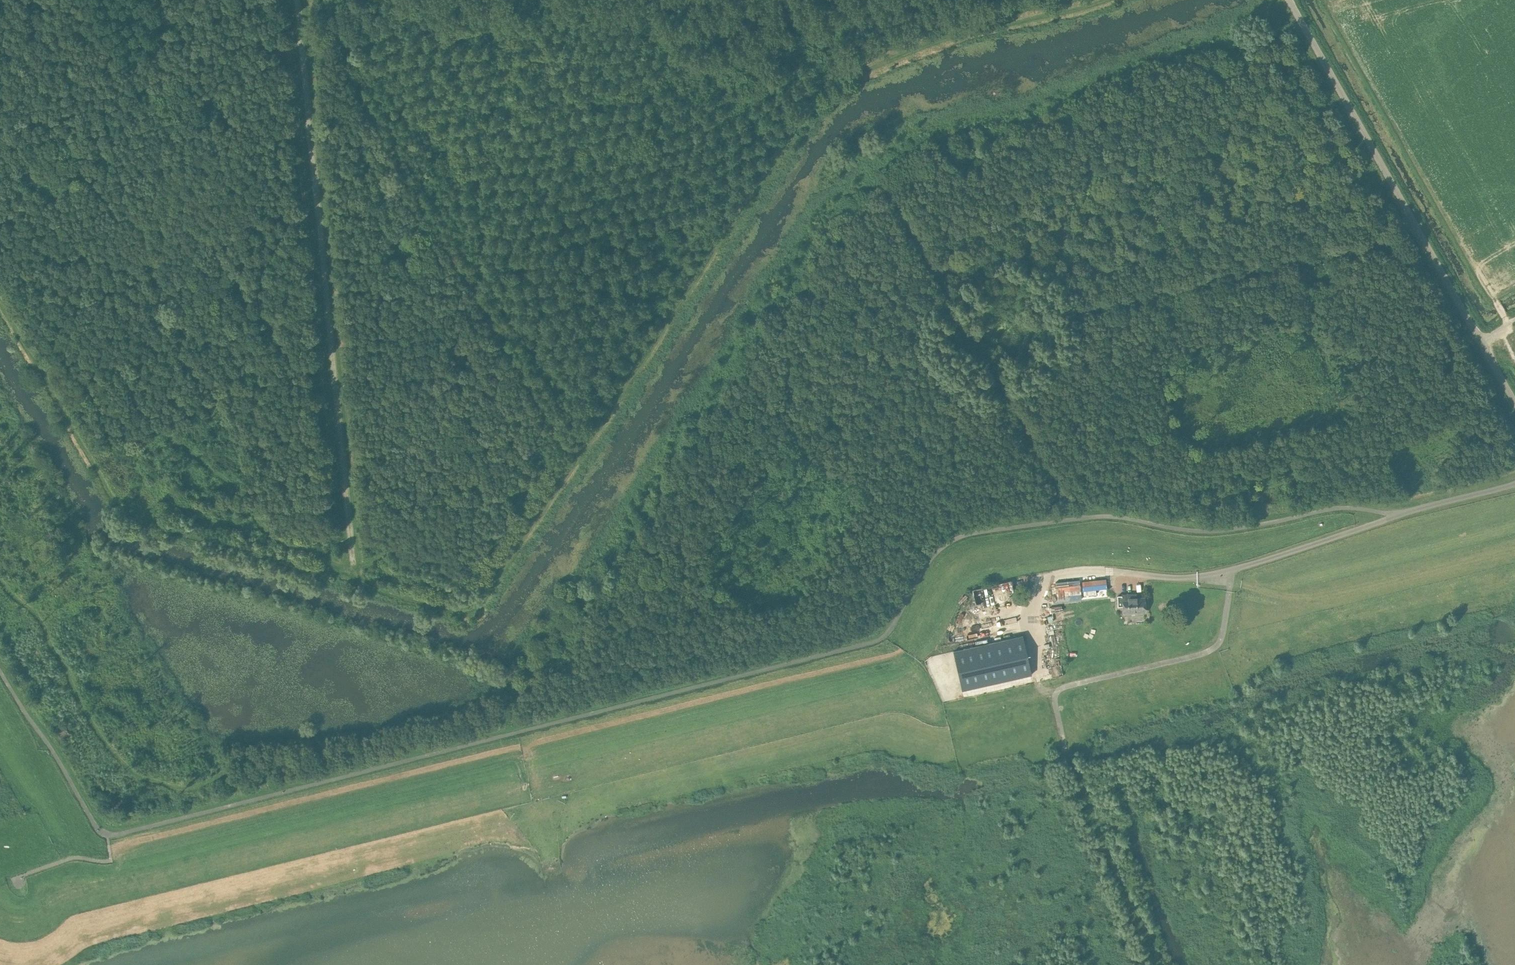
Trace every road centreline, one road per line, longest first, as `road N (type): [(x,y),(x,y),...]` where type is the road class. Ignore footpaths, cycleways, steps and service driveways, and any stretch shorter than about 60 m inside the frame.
road 1 (track): [(355,576),(457,609),(479,602),(833,73)]
road 2 (track): [(355,576),(299,0)]
road 3 (track): [(355,576),(122,508),(0,299)]
road 4 (unclassified): [(1514,402),(1287,0)]
road 5 (residential): [(1196,578),(1401,514)]

